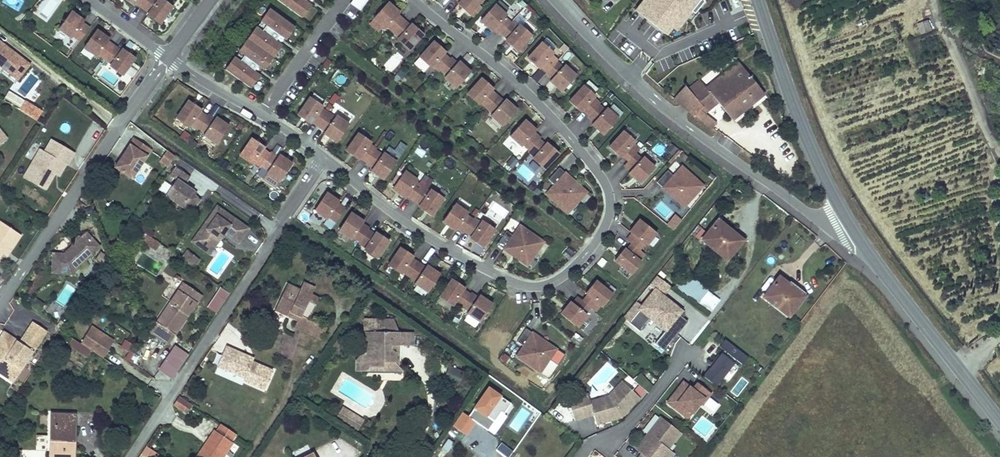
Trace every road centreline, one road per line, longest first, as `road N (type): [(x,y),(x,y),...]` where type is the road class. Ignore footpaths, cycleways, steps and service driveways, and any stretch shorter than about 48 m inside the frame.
road 1 (residential): [(324,159),(454,257),(525,292),(560,281),(611,217),(610,190),(574,140),(502,66),(418,0)]
road 2 (residential): [(554,0),(632,90),(826,223),(852,226)]
road 3 (residential): [(324,159),(129,456)]
road 4 (residential): [(0,308),(168,59)]
road 5 (secondary): [(758,0),(811,148),(852,226)]
road 6 (secondary): [(852,226),(961,370)]
road 7 (residential): [(689,354),(630,426),(592,442),(581,456)]
road 8 (residential): [(345,0),(261,115)]

